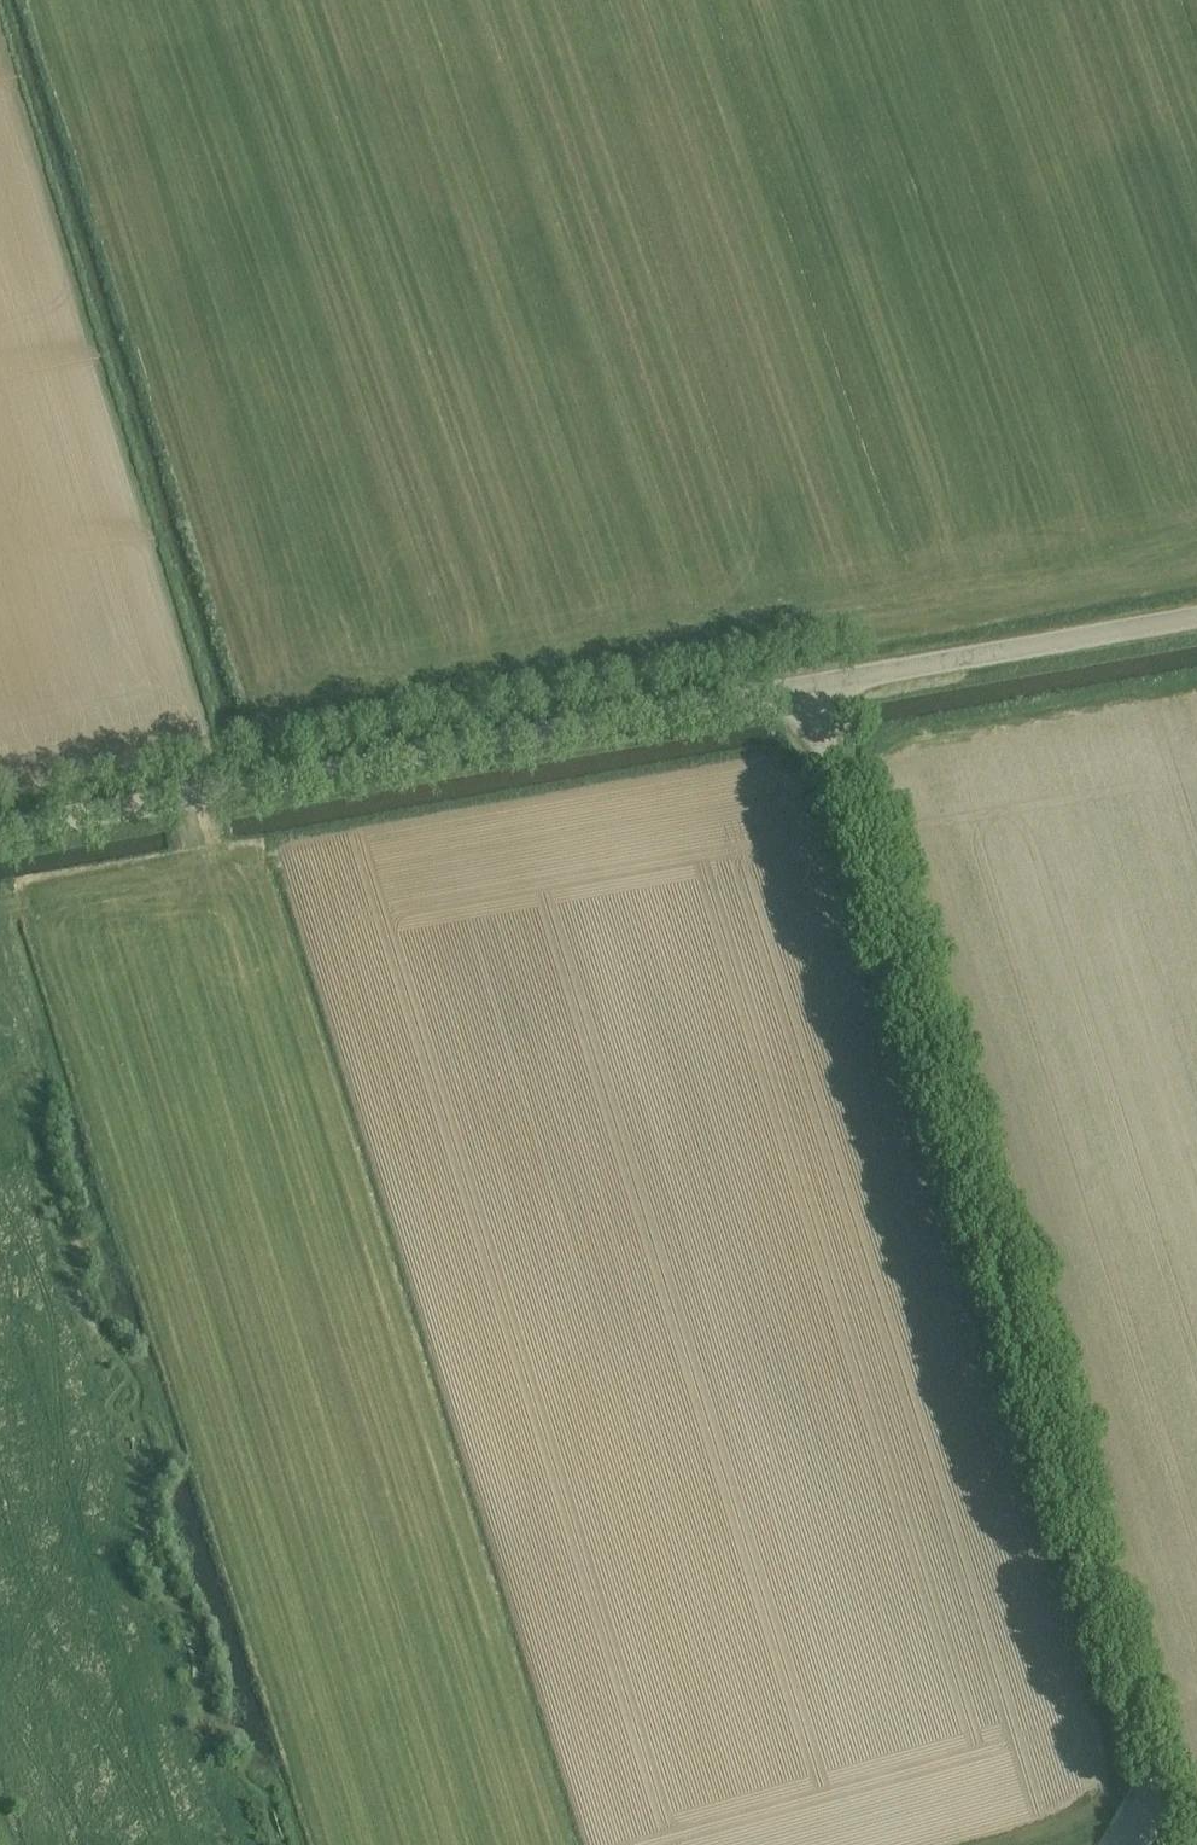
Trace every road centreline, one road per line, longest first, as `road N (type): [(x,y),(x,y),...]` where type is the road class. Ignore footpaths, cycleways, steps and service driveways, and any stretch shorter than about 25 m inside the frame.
road 1 (unclassified): [(1168,1844),(806,685)]
road 2 (unclassified): [(0,828),(806,685)]
road 3 (unclassified): [(806,685),(1196,617)]

